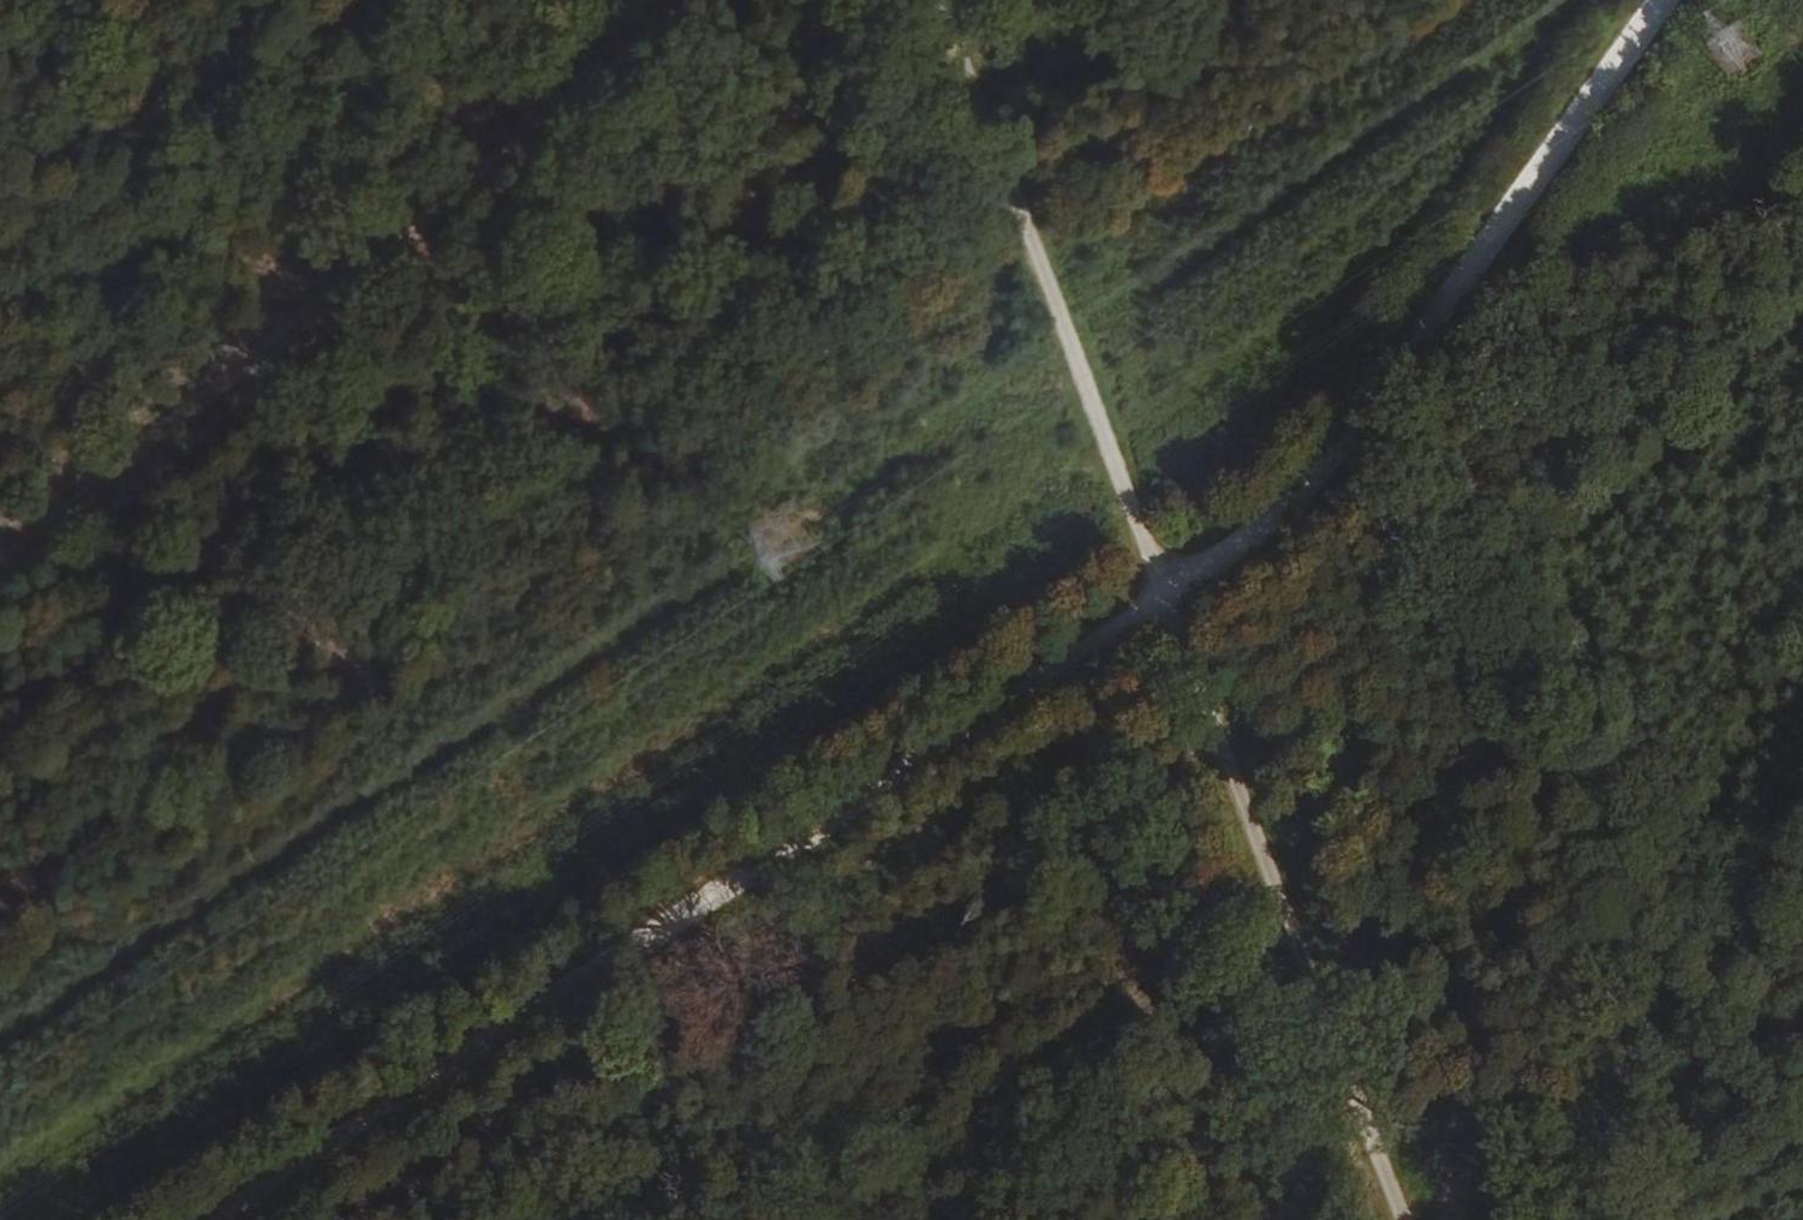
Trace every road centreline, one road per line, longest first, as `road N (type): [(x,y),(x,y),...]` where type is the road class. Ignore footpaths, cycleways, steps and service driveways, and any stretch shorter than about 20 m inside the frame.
road 1 (track): [(1410,1219),(1172,582)]
road 2 (track): [(1027,244),(1172,582)]

